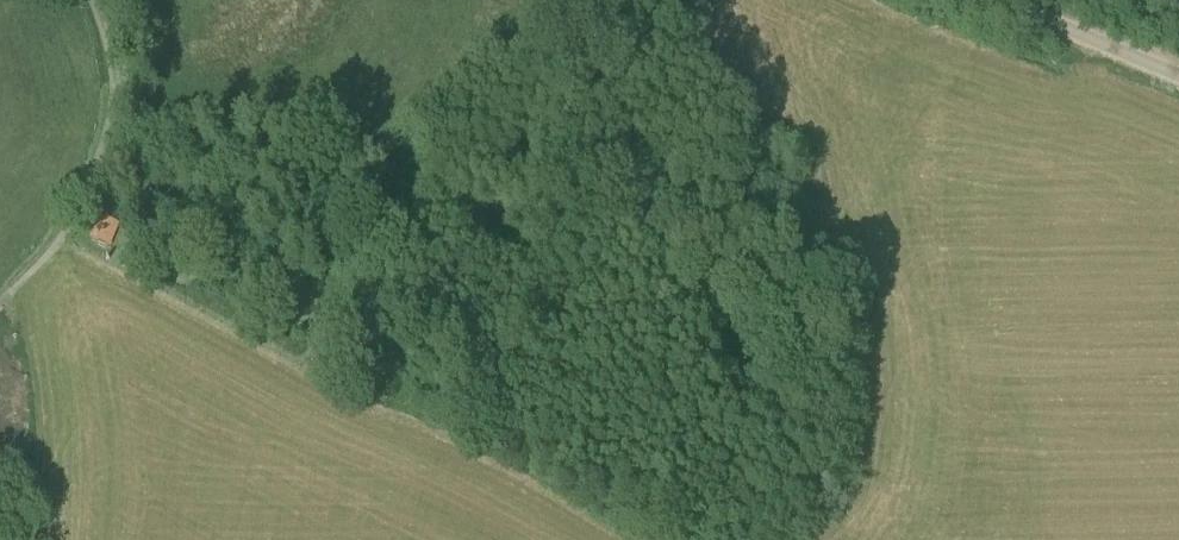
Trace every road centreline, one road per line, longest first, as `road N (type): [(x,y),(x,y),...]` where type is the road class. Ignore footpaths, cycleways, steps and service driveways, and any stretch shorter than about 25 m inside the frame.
road 1 (track): [(93,0),(113,66),(113,118),(67,232),(9,292)]
road 2 (unclassified): [(1178,74),(1003,0)]

